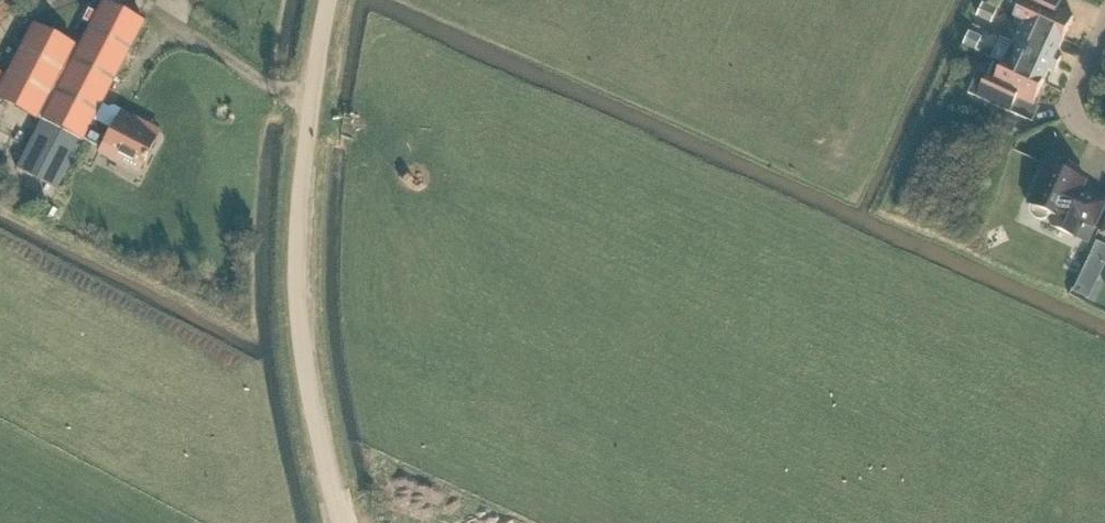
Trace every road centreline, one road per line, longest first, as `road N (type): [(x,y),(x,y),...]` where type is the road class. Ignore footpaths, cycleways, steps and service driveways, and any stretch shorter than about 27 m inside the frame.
road 1 (residential): [(344,522),(302,302),(310,170),(335,0)]
road 2 (residential): [(1104,139),(1080,128),(1074,103),(1104,34)]

